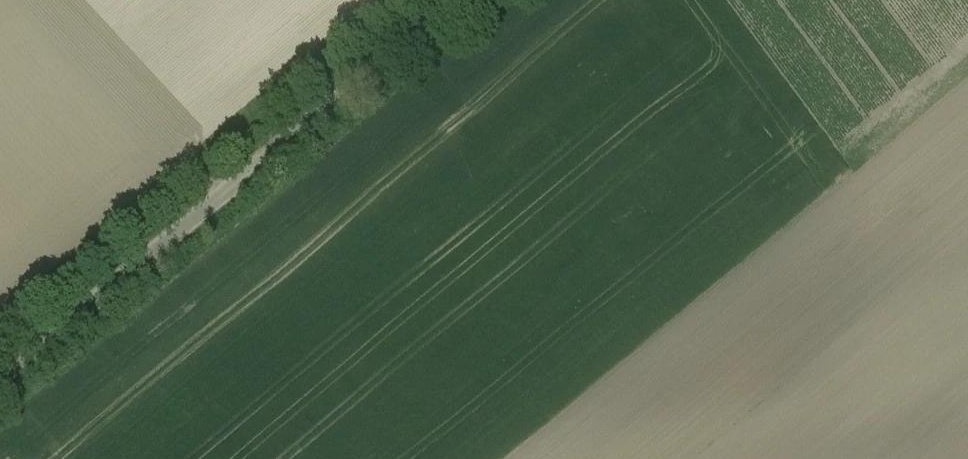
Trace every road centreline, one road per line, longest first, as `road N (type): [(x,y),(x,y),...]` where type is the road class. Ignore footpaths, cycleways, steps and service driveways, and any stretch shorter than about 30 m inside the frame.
road 1 (unclassified): [(0,378),(453,0)]

